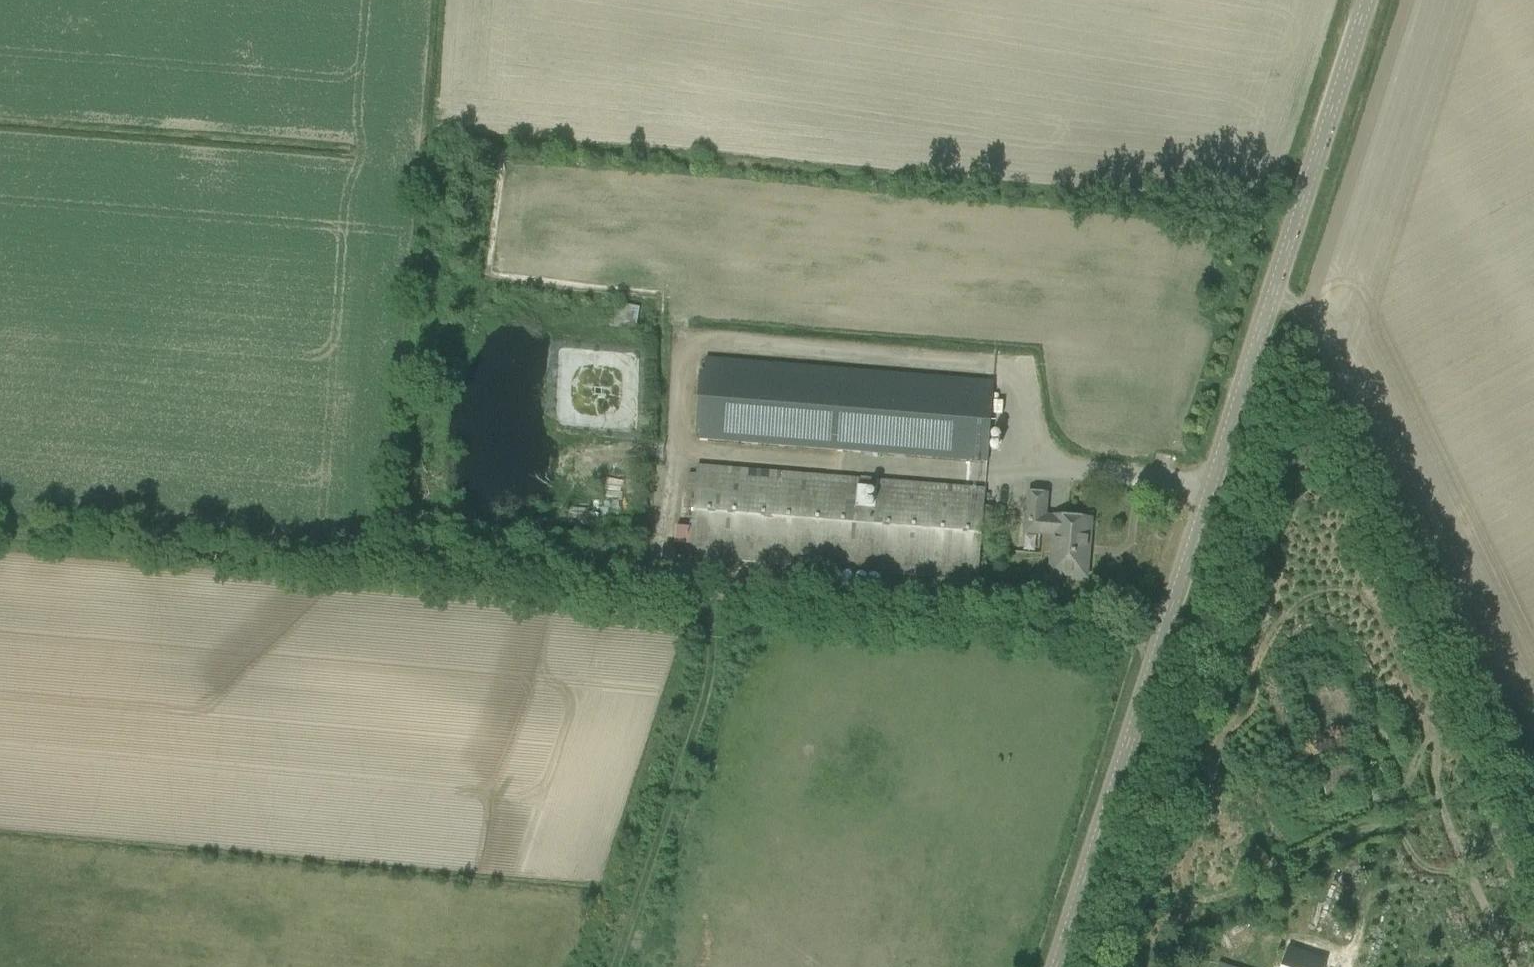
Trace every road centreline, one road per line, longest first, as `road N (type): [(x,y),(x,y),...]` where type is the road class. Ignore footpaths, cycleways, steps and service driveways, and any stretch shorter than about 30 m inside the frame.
road 1 (track): [(0,536),(363,560),(1160,643)]
road 2 (tertiary): [(1056,966),(1366,0)]

